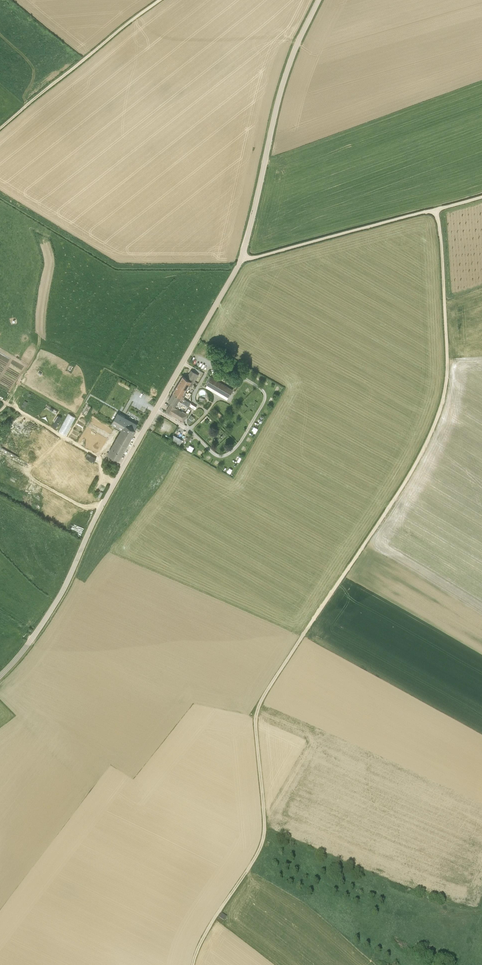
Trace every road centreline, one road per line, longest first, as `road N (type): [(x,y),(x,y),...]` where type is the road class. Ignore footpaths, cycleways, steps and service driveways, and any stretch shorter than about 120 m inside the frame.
road 1 (track): [(434,210),(447,371),(439,412),(403,483),(261,701),(255,725),(264,837),(193,964)]
road 2 (tertiary): [(0,676),(62,593),(98,512),(239,264),(286,73),(318,0)]
road 3 (track): [(160,0),(0,128)]
road 4 (track): [(434,210),(242,257)]

